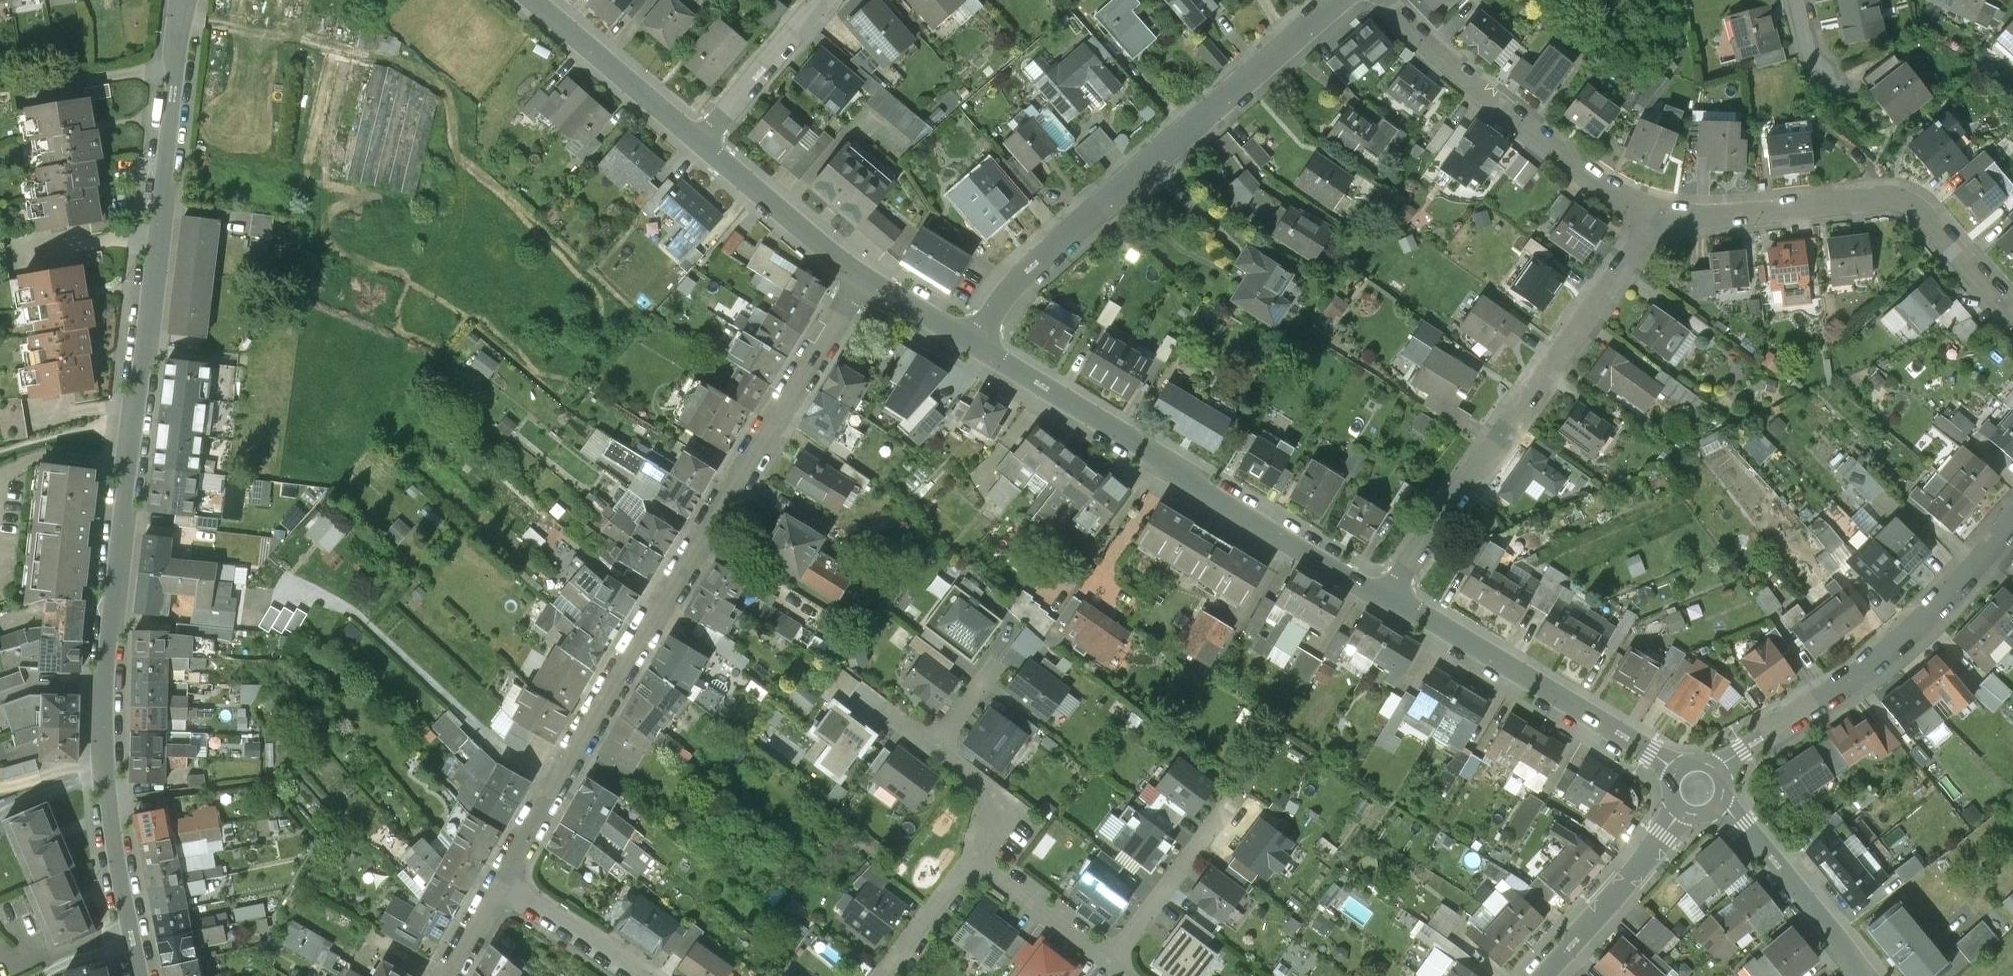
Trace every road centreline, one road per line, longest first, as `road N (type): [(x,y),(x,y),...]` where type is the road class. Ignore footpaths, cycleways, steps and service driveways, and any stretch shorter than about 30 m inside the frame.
road 1 (residential): [(137,975),(111,816),(102,694),(186,0)]
road 2 (residential): [(877,279),(679,587),(505,886)]
road 3 (residential): [(1342,0),(1022,280),(976,344)]
road 4 (residential): [(1394,595),(976,344)]
road 5 (residential): [(1394,595),(1654,211)]
road 6 (residential): [(1699,790),(1926,613),(2012,528)]
road 7 (residential): [(2012,306),(1921,211),(1895,201),(1806,211),(1654,211)]
road 8 (residential): [(1699,790),(1394,595)]
road 9 (residential): [(1654,211),(1611,195),(1574,166),(1385,0)]
road 10 (residential): [(1858,975),(1737,823),(1699,790)]
road 11 (residential): [(877,279),(687,131)]
road 12 (residential): [(1549,975),(1699,790)]
road 13 (residential): [(687,131),(530,0)]
road 14 (residential): [(1113,960),(1232,798)]
road 15 (residential): [(687,131),(820,0)]
road 16 (residential): [(979,855),(1113,960)]
road 17 (residential): [(505,886),(642,975)]
road 18 (residential): [(881,975),(979,855)]
road 19 (residential): [(979,855),(1005,804),(942,742)]
road 20 (residential): [(942,742),(1020,639)]

